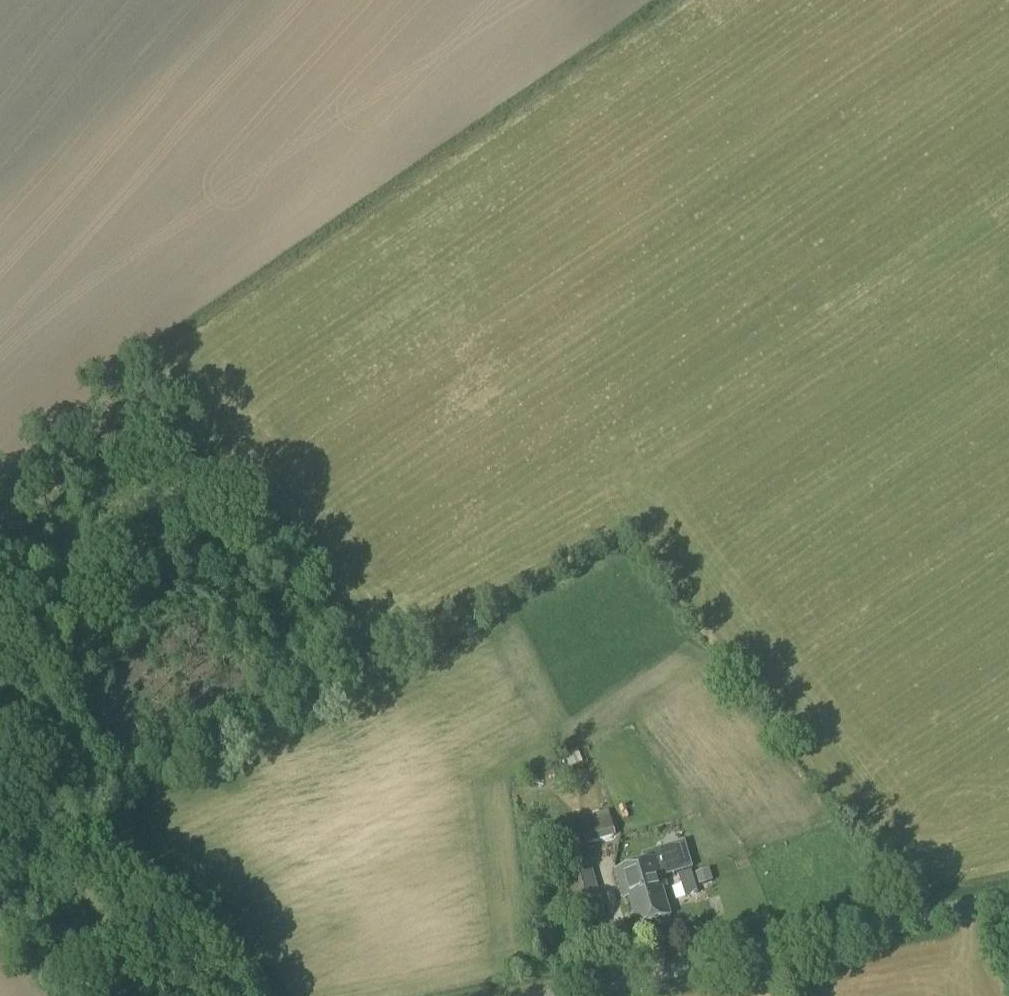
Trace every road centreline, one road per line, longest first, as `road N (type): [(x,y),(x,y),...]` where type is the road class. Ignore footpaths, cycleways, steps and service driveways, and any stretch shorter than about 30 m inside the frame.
road 1 (unclassified): [(552,995),(1008,899)]

